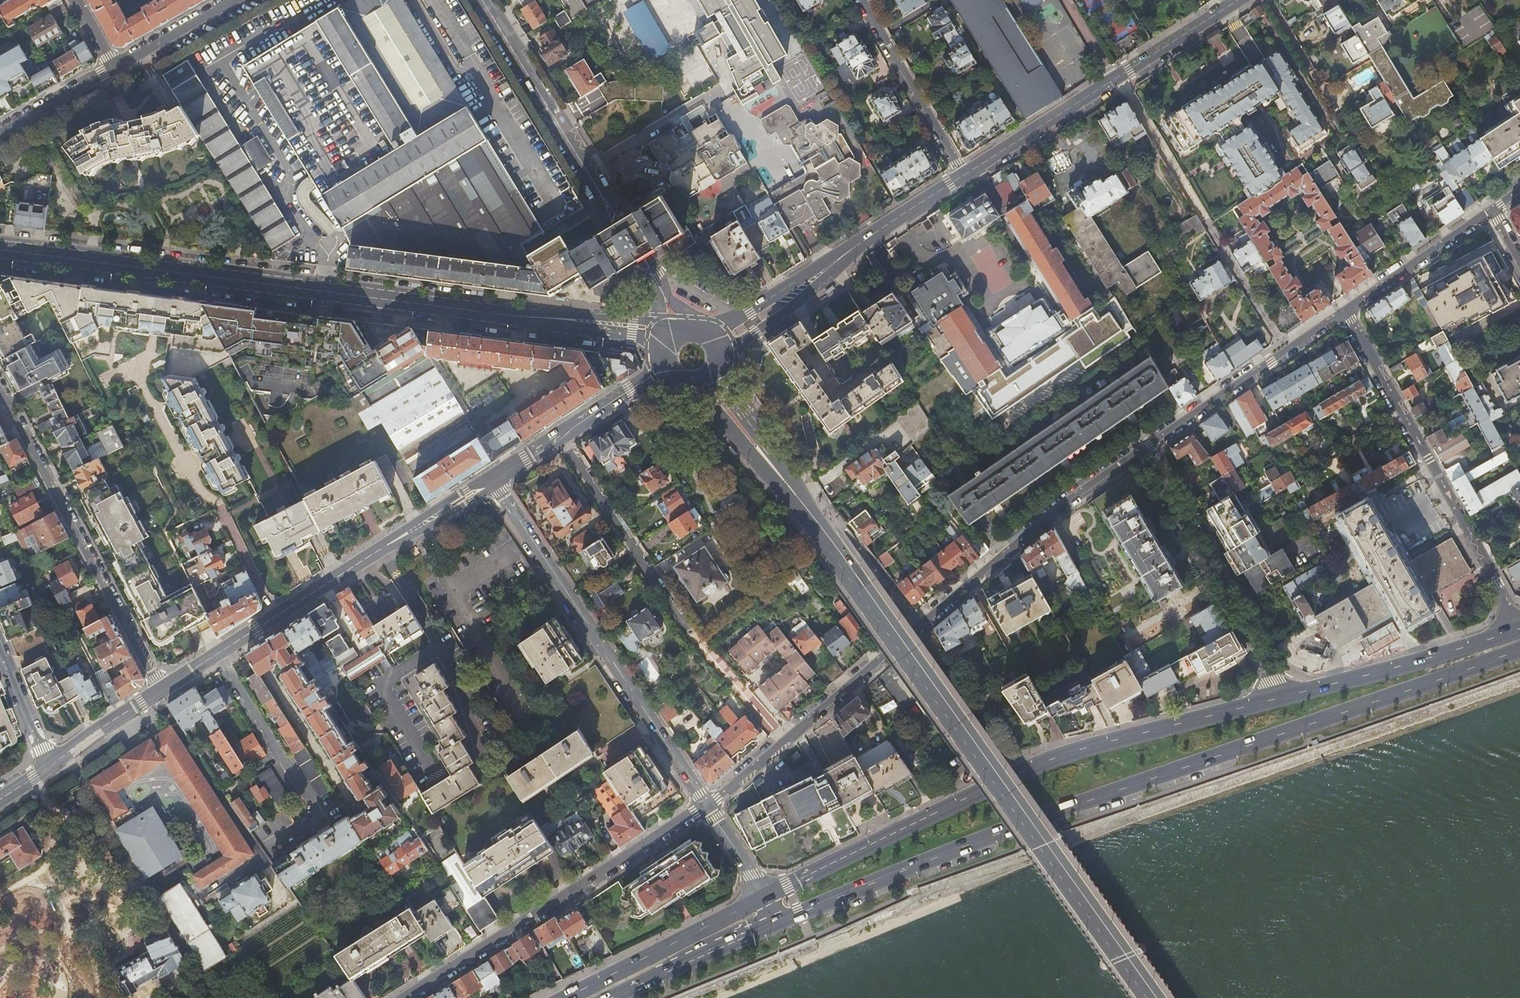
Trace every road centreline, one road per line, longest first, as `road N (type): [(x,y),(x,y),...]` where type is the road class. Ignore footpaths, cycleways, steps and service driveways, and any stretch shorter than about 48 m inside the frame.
road 1 (primary): [(778,922),(1070,807),(1519,653)]
road 2 (secondary): [(772,466),(1151,997)]
road 3 (secondary): [(0,250),(562,322)]
road 4 (residential): [(706,805),(1065,501),(1143,449)]
road 5 (primary): [(1285,697),(1041,763),(762,898)]
road 6 (residential): [(493,480),(706,805)]
road 7 (residential): [(482,0),(655,279),(668,329)]
road 8 (residential): [(706,805),(401,997)]
road 9 (residential): [(2,389),(161,690)]
road 10 (secondary): [(1240,0),(964,176)]
road 11 (residential): [(1285,697),(1143,449)]
road 12 (residential): [(277,616),(222,502),(207,506),(147,384)]
road 13 (secondary): [(493,480),(277,616)]
road 14 (residential): [(1400,414),(1519,629)]
road 15 (residential): [(1143,449),(1345,313)]
road 16 (primary): [(1519,632),(1285,697)]
road 17 (residential): [(690,632),(561,436)]
road 18 (primary): [(762,898),(567,997)]
road 19 (residential): [(860,0),(964,176)]
road 20 (secondary): [(964,176),(813,280)]
road 21 (primary): [(612,997),(778,922)]
road 22 (residential): [(1345,313),(1491,210)]
road 23 (residential): [(236,0),(115,69)]
road 24 (secondary): [(277,616),(161,690)]
road 25 (secondary): [(161,690),(50,766)]
road 26 (residential): [(115,69),(0,133)]
road 27 (residential): [(50,766),(0,647)]
road 28 (secondary): [(723,359),(788,310),(813,280)]

